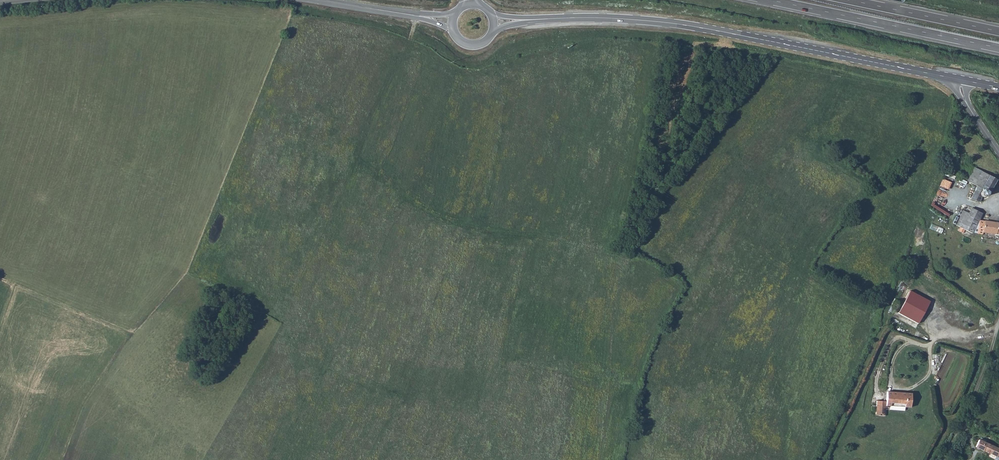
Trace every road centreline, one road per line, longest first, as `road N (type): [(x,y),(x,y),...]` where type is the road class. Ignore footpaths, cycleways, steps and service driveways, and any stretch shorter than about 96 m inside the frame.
road 1 (secondary): [(544,19),(666,23),(951,78)]
road 2 (trunk): [(770,0),(998,48)]
road 3 (trunk): [(998,31),(850,0)]

